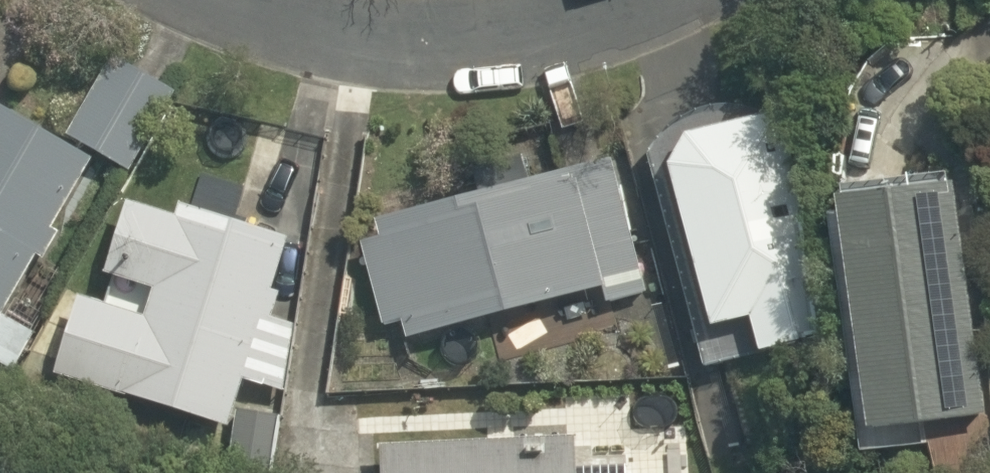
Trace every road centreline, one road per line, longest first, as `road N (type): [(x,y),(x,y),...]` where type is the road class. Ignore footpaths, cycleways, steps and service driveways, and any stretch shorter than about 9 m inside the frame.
road 1 (residential): [(256,0),(329,28),(485,54),(687,0)]

